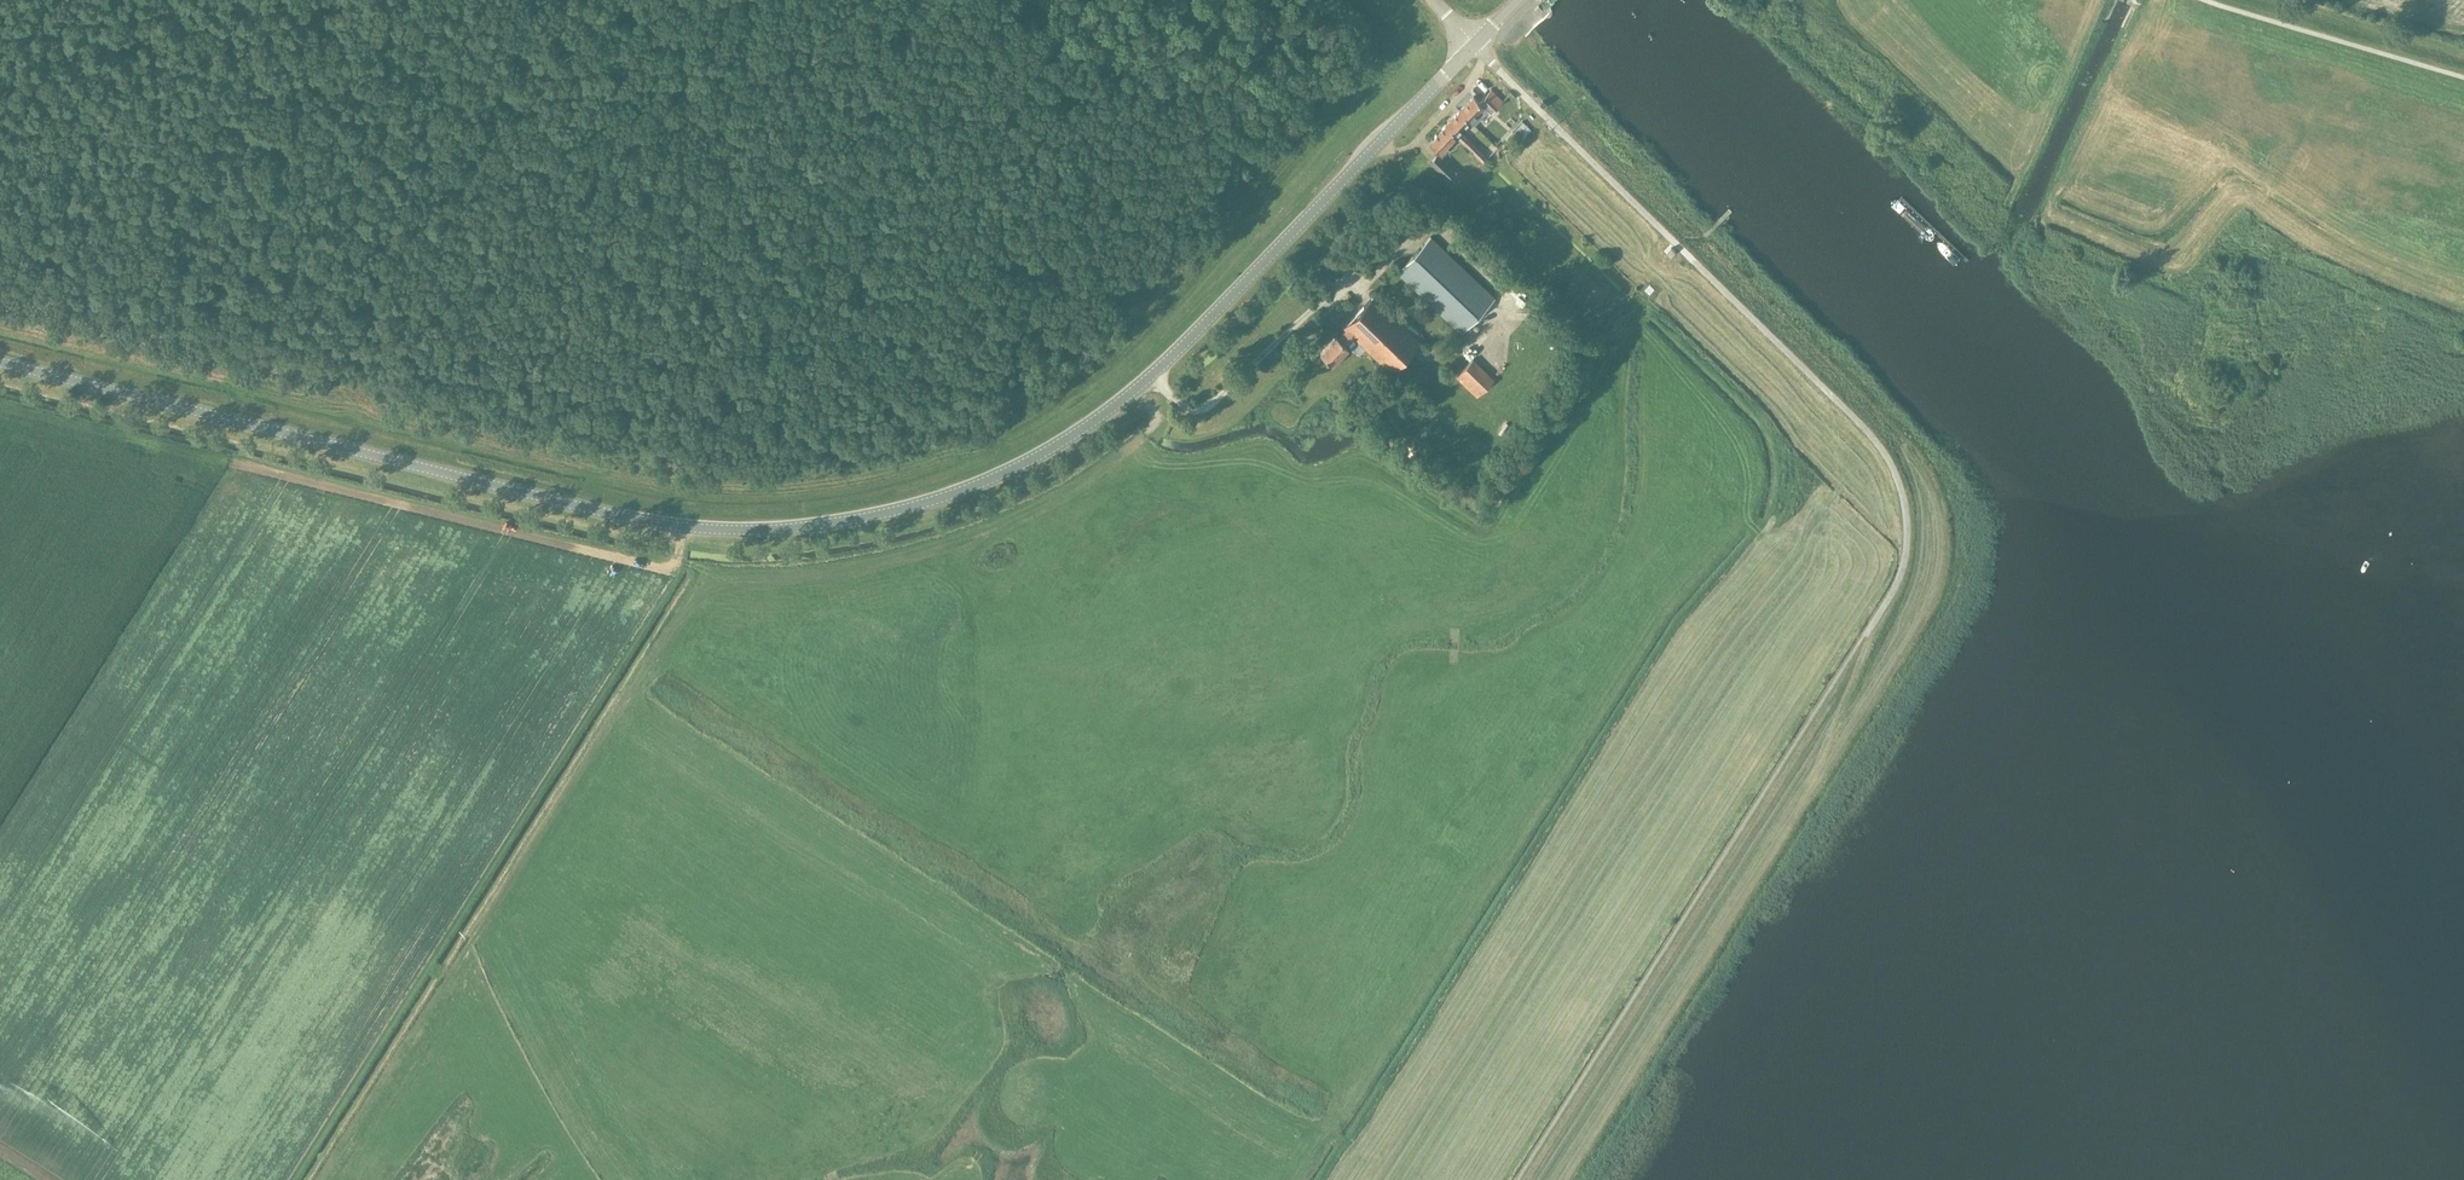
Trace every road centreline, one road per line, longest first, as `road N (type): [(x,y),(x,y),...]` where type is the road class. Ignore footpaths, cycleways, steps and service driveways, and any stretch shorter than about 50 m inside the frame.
road 1 (tertiary): [(0,362),(648,522),(734,530),(827,524),(969,488),(1098,419),(1179,349),(1378,145)]
road 2 (track): [(1800,804),(1867,633)]
road 3 (unclassified): [(1486,56),(1468,87),(1411,146),(1396,153),(1378,145)]
road 4 (tertiary): [(1378,145),(1475,44)]

